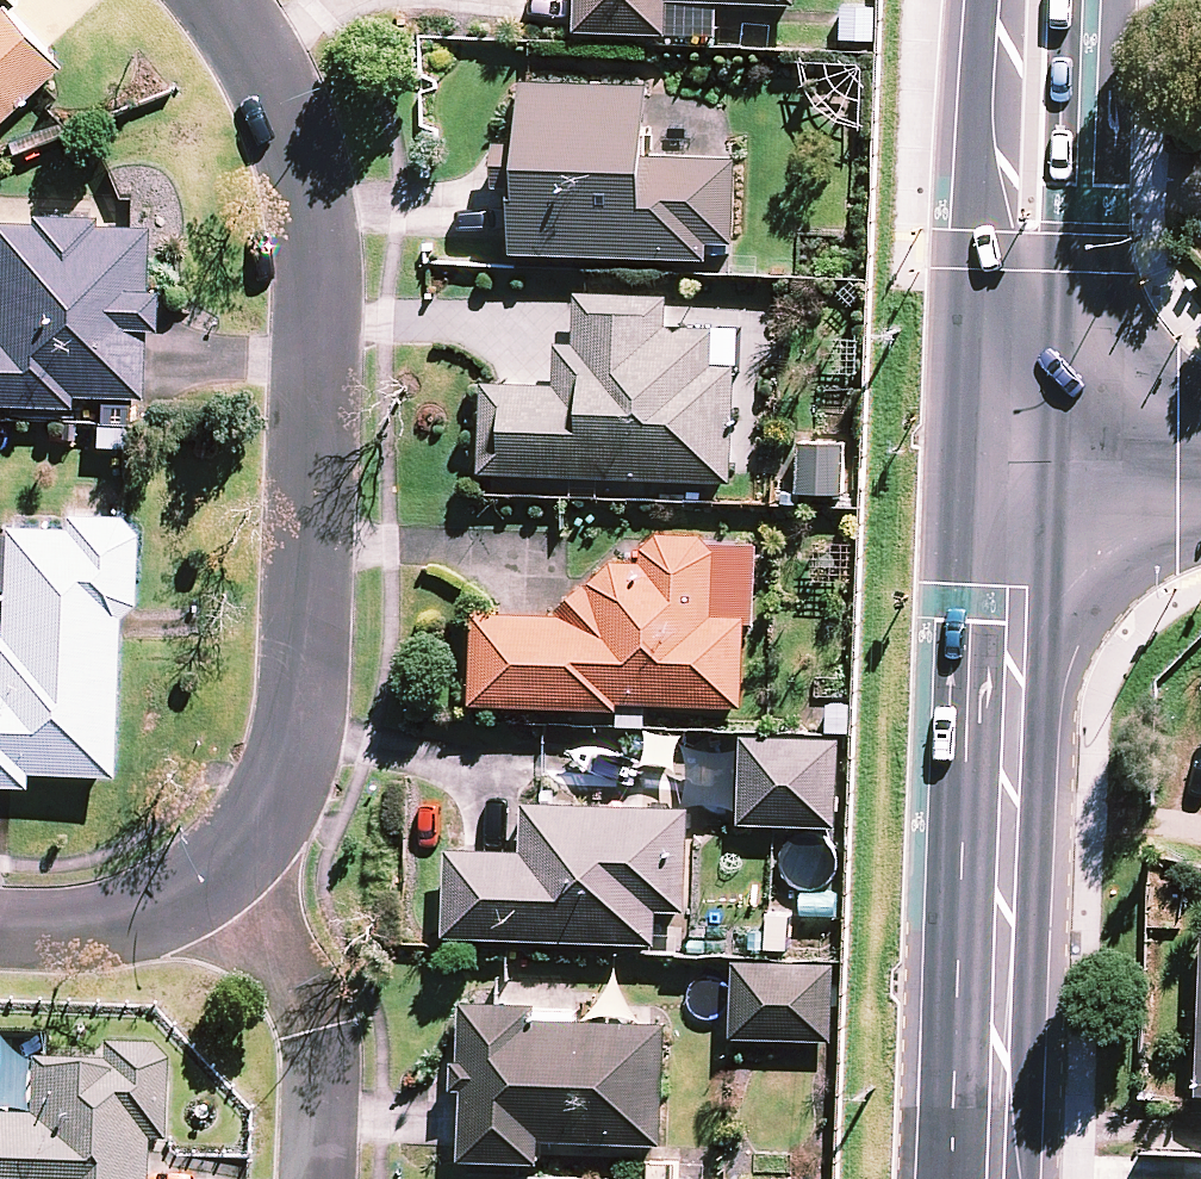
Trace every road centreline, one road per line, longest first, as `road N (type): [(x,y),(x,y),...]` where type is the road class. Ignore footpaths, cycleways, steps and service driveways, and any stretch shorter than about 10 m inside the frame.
road 1 (residential): [(210,889),(266,833),(293,786),(314,694),(326,263),(314,185),(282,97),(220,0)]
road 2 (secondary): [(991,1178),(1007,457)]
road 3 (secondary): [(1007,457),(1033,0)]
road 4 (residential): [(326,1178),(329,1099),(323,1036),(308,994),(278,948),(210,889)]
road 5 (residential): [(0,933),(117,929),(210,889)]
road 6 (tertiary): [(1007,457),(1200,463)]

